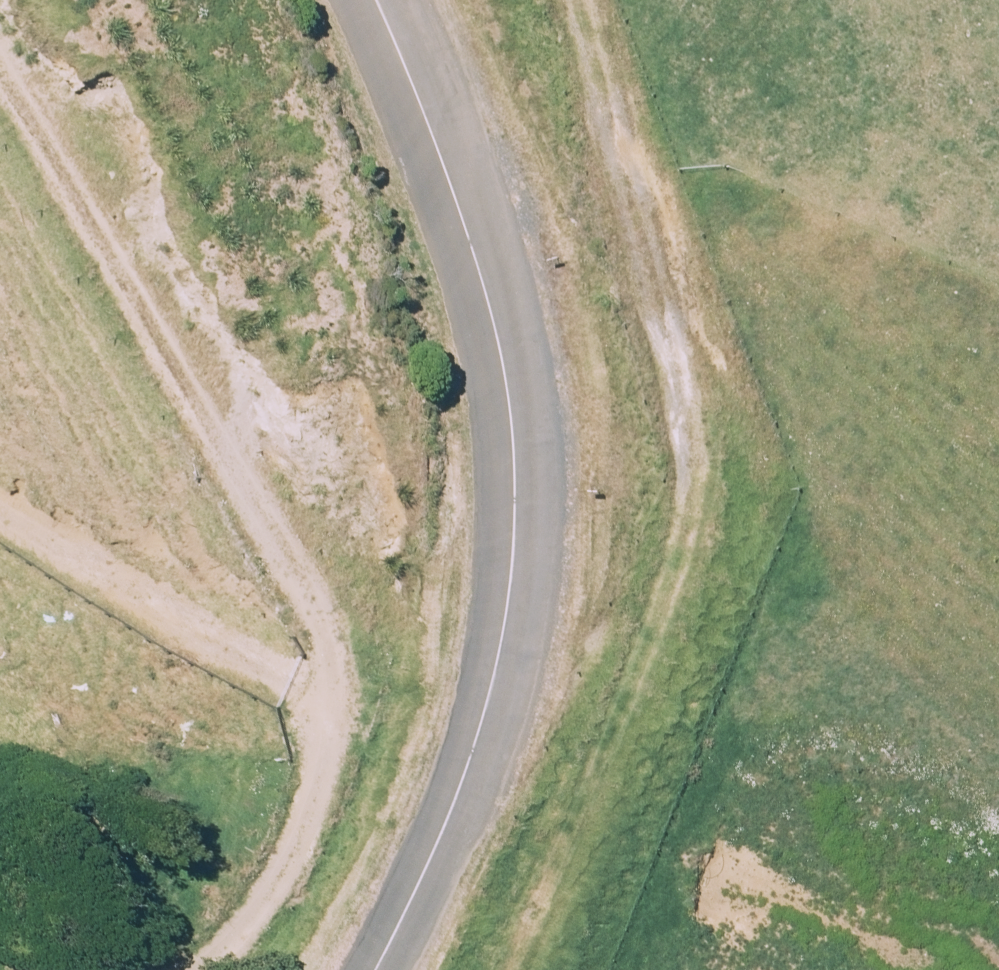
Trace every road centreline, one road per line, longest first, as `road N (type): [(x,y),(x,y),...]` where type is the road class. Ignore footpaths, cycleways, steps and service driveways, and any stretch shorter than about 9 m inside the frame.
road 1 (unclassified): [(373,969),(436,853),(482,721),(505,615),(519,494),(503,376),(469,245),(370,0)]
road 2 (track): [(208,969),(234,948),(271,893),(303,824),(332,725),(335,679),(273,532),(0,71)]
road 3 (track): [(506,969),(655,636),(680,535),(685,444),(672,366),(582,0)]

